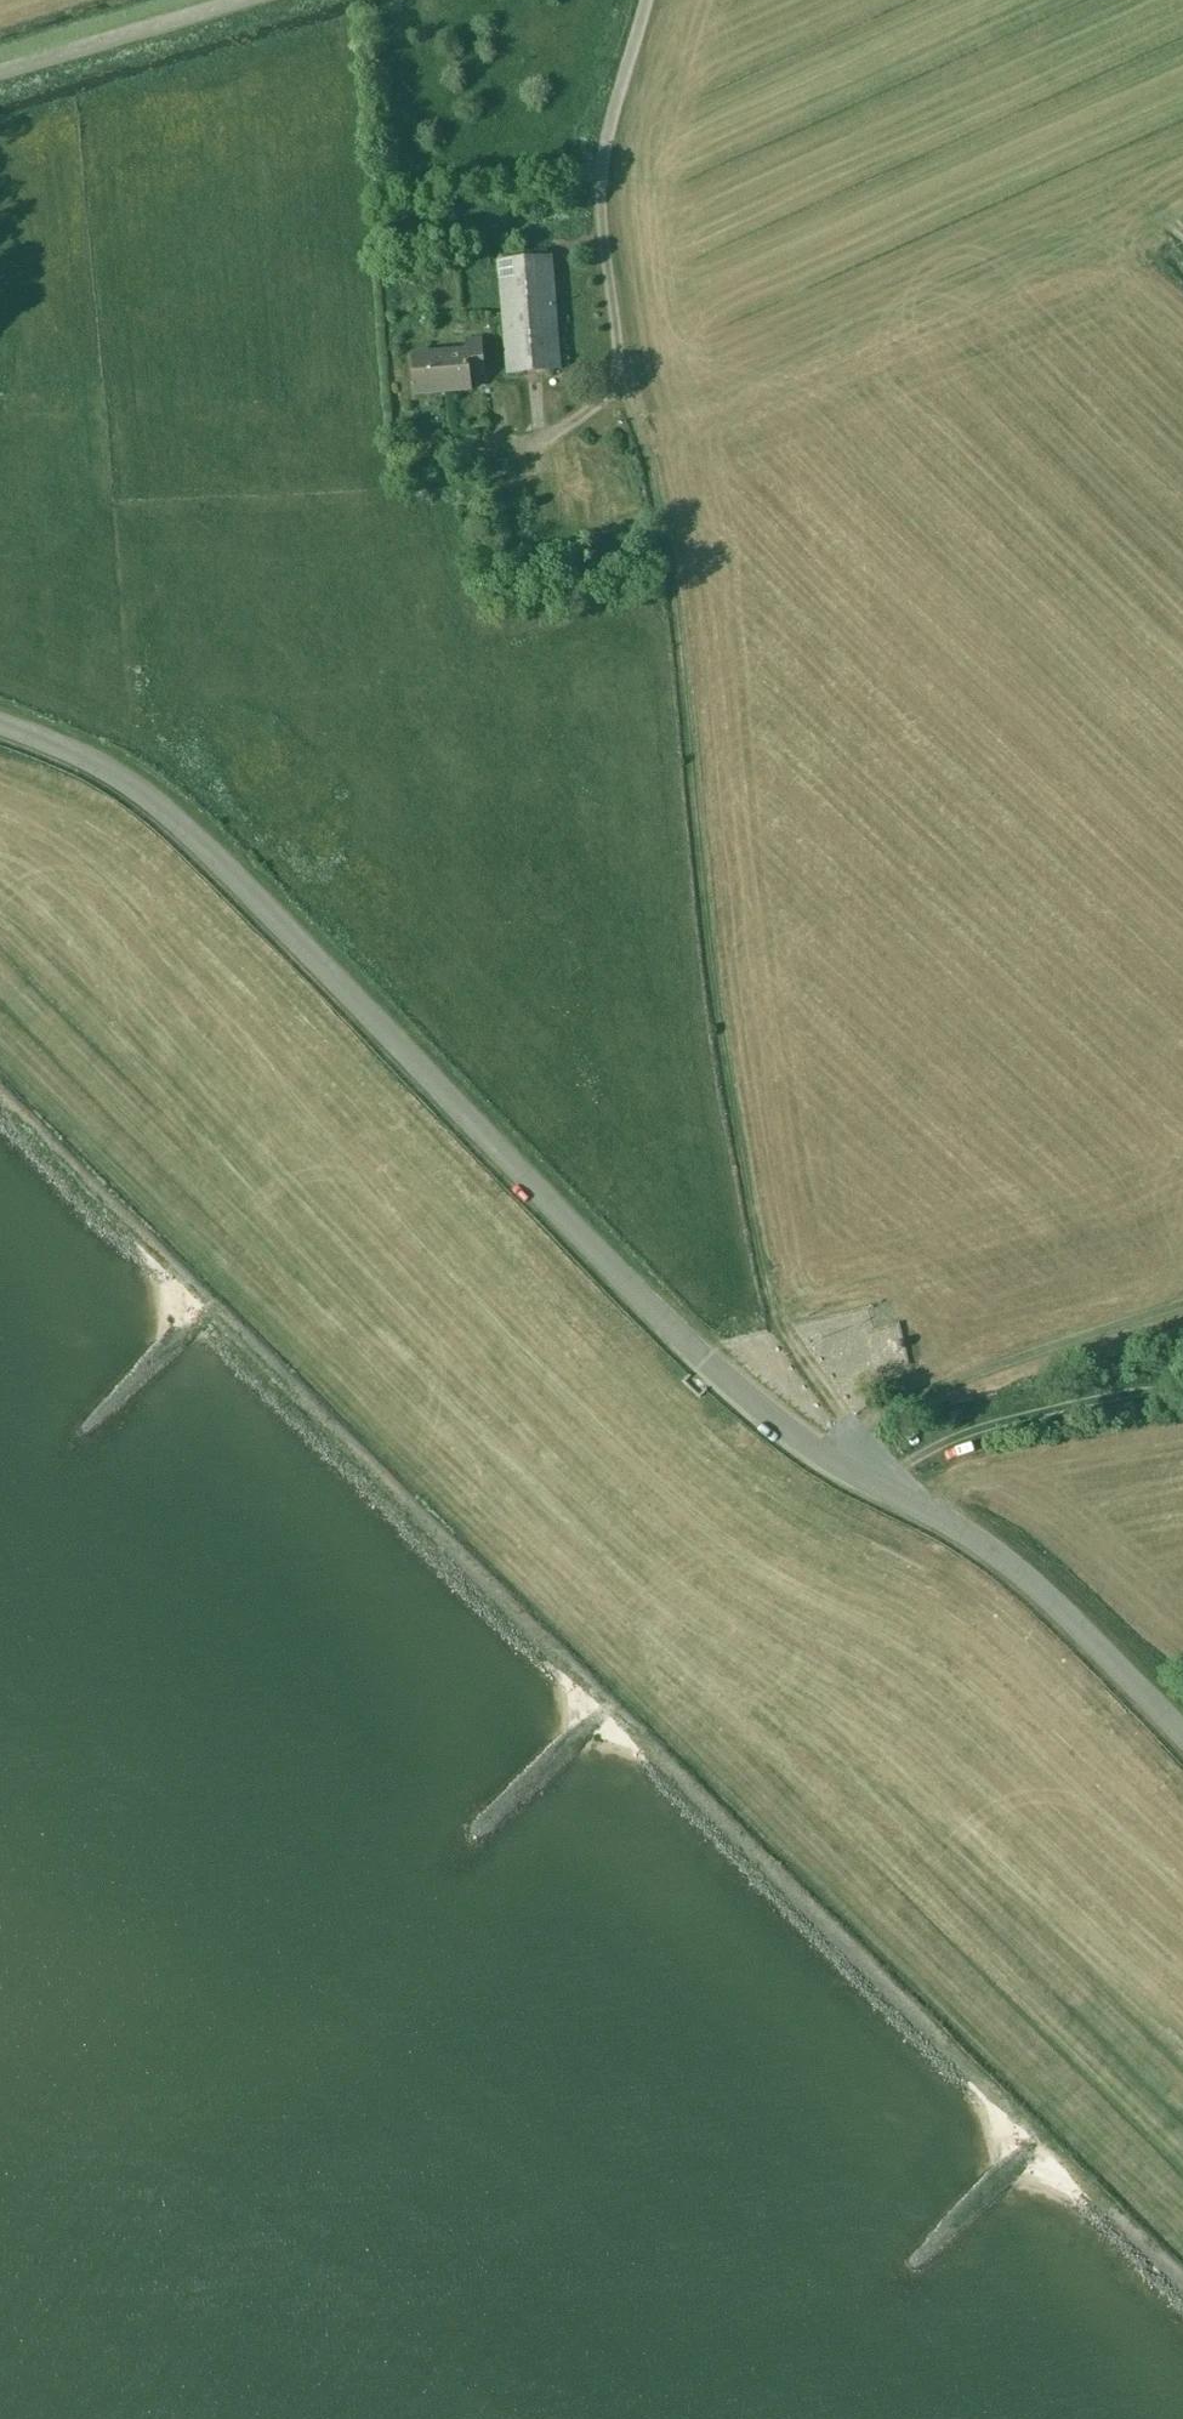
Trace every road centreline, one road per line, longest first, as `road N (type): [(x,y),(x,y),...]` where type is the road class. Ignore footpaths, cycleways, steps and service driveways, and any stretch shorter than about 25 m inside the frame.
road 1 (tertiary): [(886,1490),(814,1449),(689,1345),(168,813),(91,760),(0,724)]
road 2 (track): [(640,433),(675,611),(724,1057),(780,1323)]
road 3 (tertiary): [(1182,1735),(1020,1573),(886,1490)]
road 4 (unclassified): [(0,75),(265,0)]

